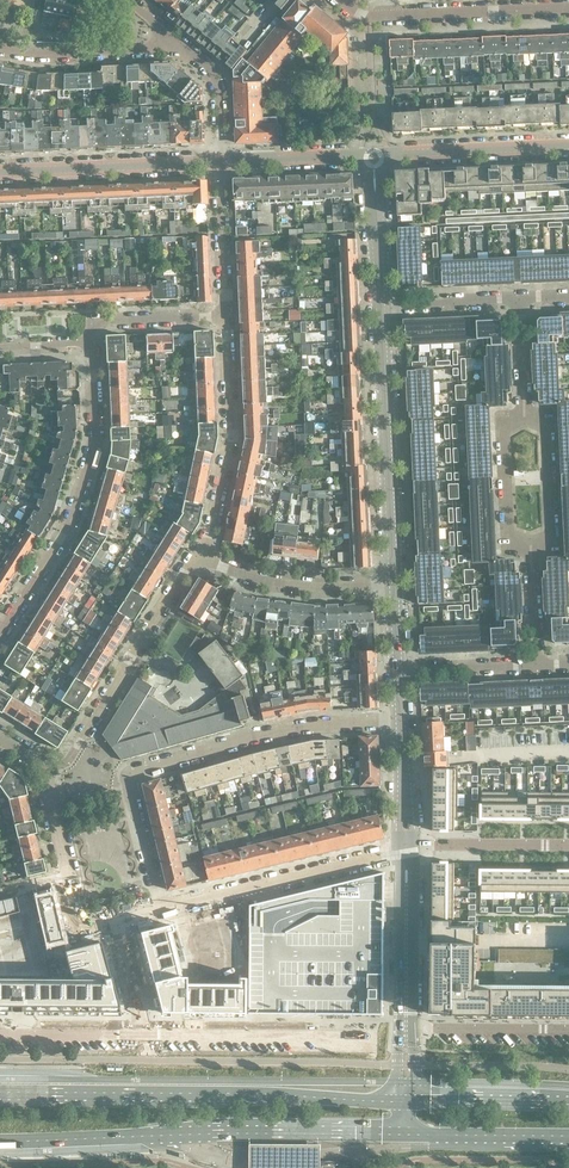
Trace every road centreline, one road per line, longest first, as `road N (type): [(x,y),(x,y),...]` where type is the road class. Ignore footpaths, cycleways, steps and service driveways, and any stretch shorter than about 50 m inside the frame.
road 1 (residential): [(159,907),(128,787),(133,771),(284,730),(400,719)]
road 2 (primary): [(0,1144),(236,1130),(405,1134)]
road 3 (primary): [(404,1101),(0,1093)]
road 4 (residential): [(0,635),(82,493),(94,428),(89,344)]
road 5 (residential): [(0,1033),(140,1035),(114,921),(159,907)]
road 6 (tertiary): [(393,583),(382,303)]
road 7 (residential): [(43,770),(63,758),(105,705),(202,555)]
road 8 (residential): [(159,907),(406,845)]
road 9 (residential): [(202,555),(232,432),(225,318)]
road 10 (tertiary): [(0,171),(221,161)]
road 11 (residential): [(369,16),(568,8)]
road 12 (residential): [(393,583),(326,587),(249,576),(202,555)]
road 13 (tertiary): [(376,156),(568,145)]
road 14 (tertiary): [(406,1028),(406,845)]
road 15 (residential): [(0,47),(145,48),(166,32)]
road 16 (primary): [(568,1101),(404,1101)]
road 17 (primary): [(405,1134),(568,1137)]
road 18 (residential): [(406,1028),(568,1029)]
road 19 (residential): [(406,845),(568,845)]
road 20 (residential): [(89,344),(89,323),(225,318)]
road 21 (residential): [(225,318),(221,161)]
road 22 (residential): [(531,546),(545,542),(553,528),(548,432),(524,417)]
road 23 (tertiary): [(221,161),(376,156)]
road 24 (residential): [(221,161),(219,78),(166,32)]
road 25 (residential): [(524,417),(502,436),(506,528),(531,546)]
road 26 (tertiary): [(382,303),(376,156)]
road 27 (residential): [(398,672),(537,664)]
road 28 (residential): [(382,303),(519,298)]
road 29 (tertiary): [(406,845),(400,719)]

